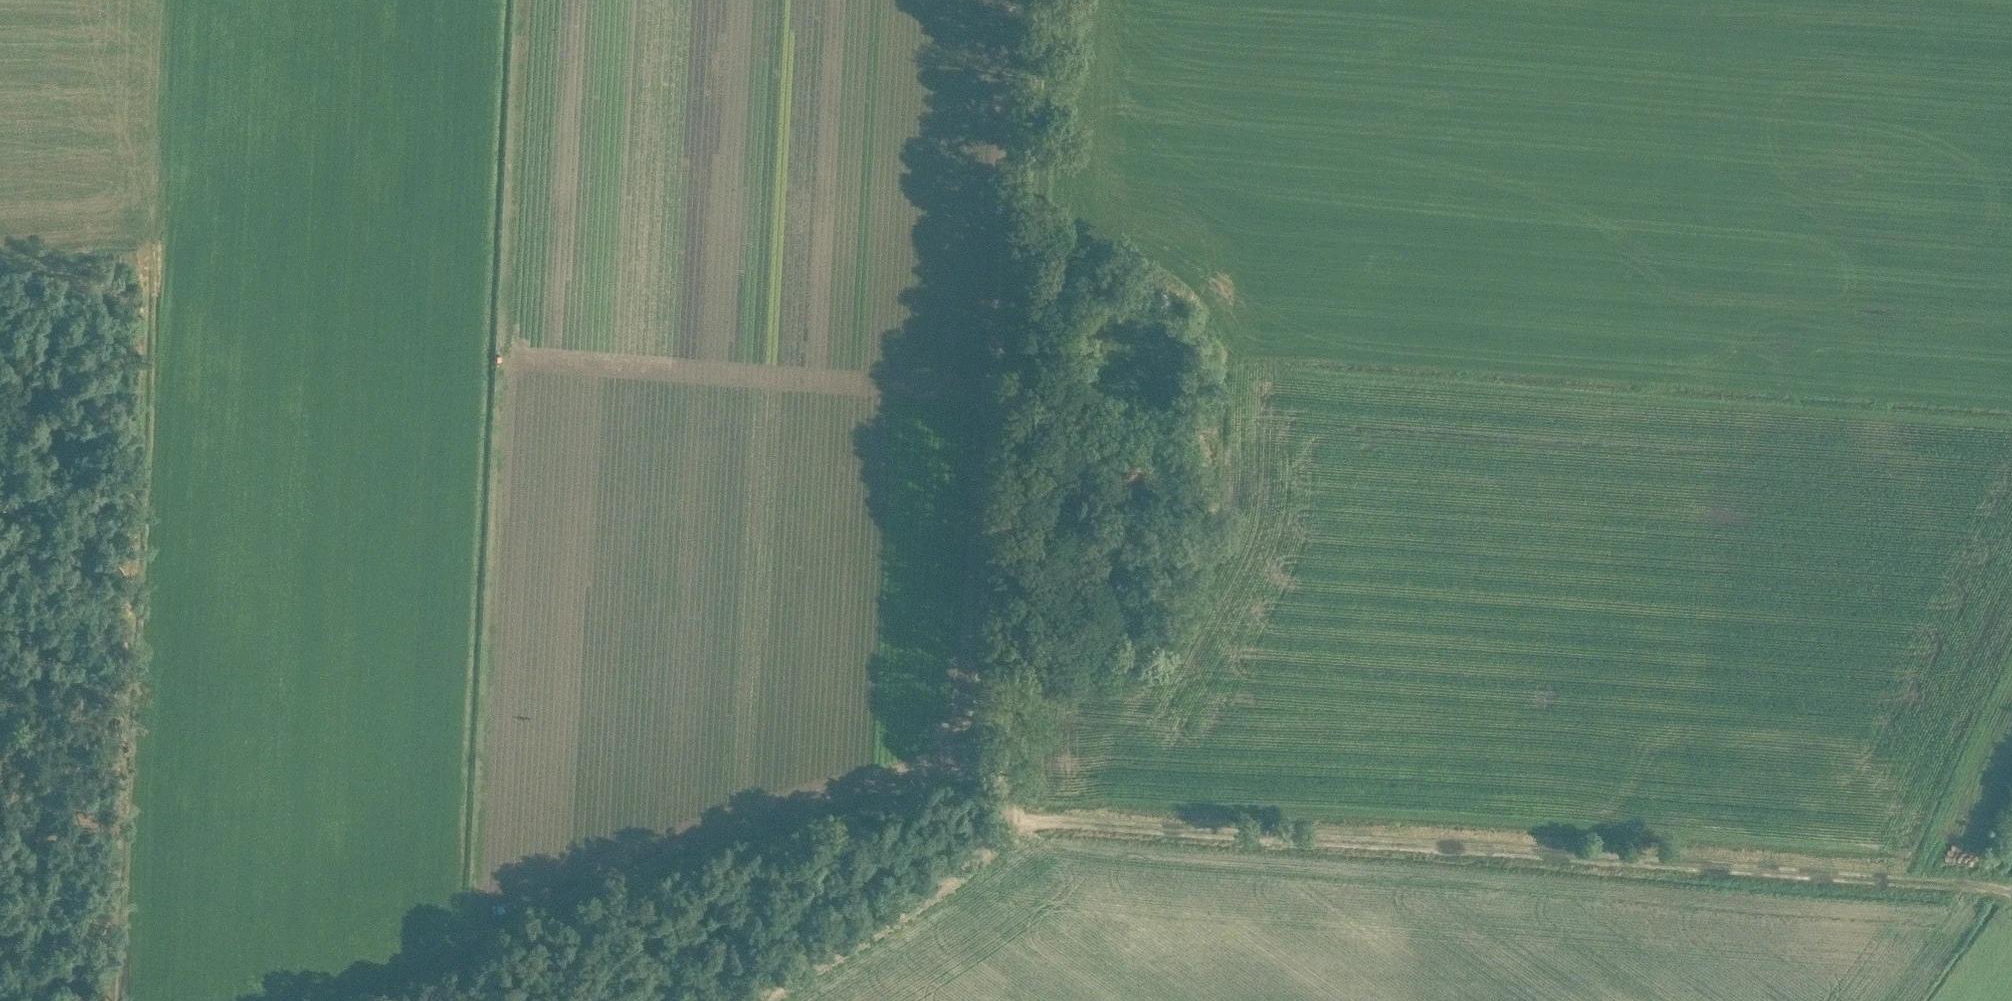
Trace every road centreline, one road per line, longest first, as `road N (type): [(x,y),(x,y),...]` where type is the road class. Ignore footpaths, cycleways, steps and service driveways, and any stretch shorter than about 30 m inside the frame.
road 1 (track): [(2011,887),(1018,819),(750,1000)]

